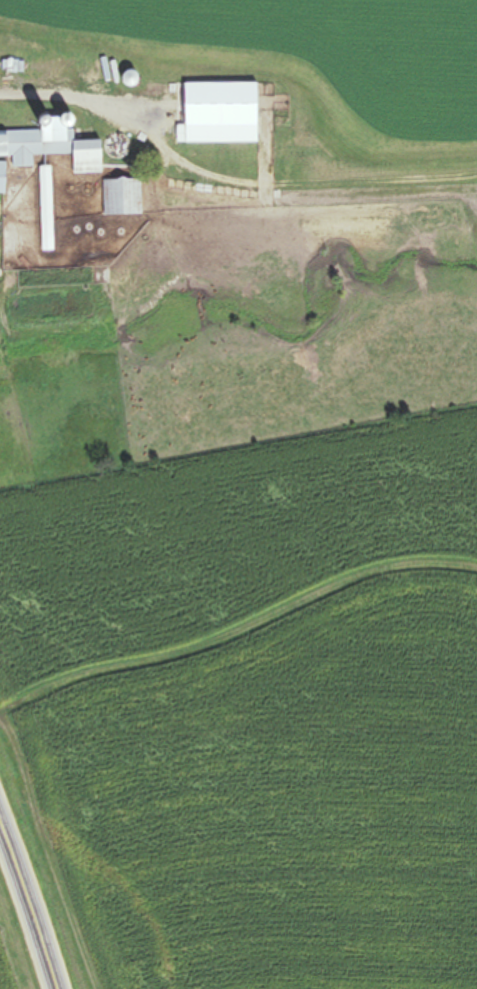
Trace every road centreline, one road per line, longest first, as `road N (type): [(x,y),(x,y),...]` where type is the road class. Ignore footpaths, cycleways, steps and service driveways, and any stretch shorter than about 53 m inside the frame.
road 1 (primary): [(59,988),(0,817)]

